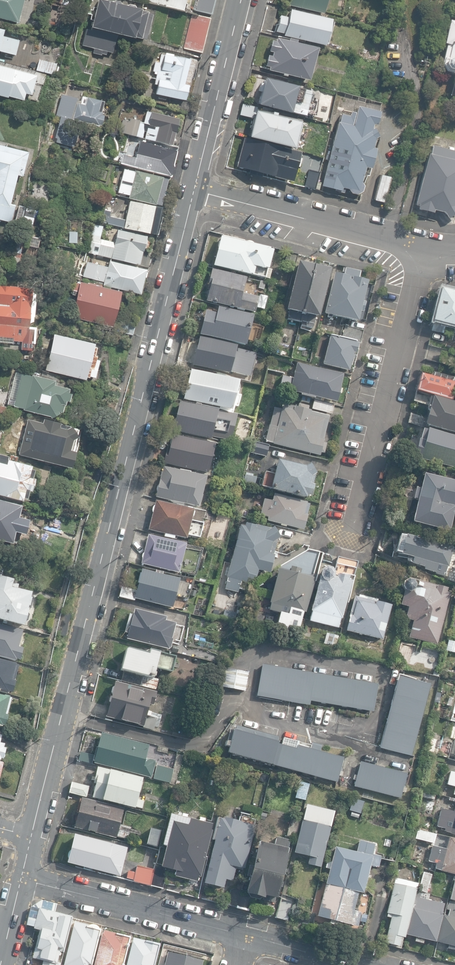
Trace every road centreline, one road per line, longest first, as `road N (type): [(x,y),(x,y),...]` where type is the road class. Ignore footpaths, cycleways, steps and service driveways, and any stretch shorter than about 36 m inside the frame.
road 1 (secondary): [(194,193),(32,836)]
road 2 (residential): [(423,252),(351,540)]
road 3 (unclassified): [(194,193),(423,252)]
road 4 (residential): [(21,879),(245,936)]
road 5 (secondary): [(241,0),(194,193)]
road 6 (residential): [(245,936),(362,964)]

